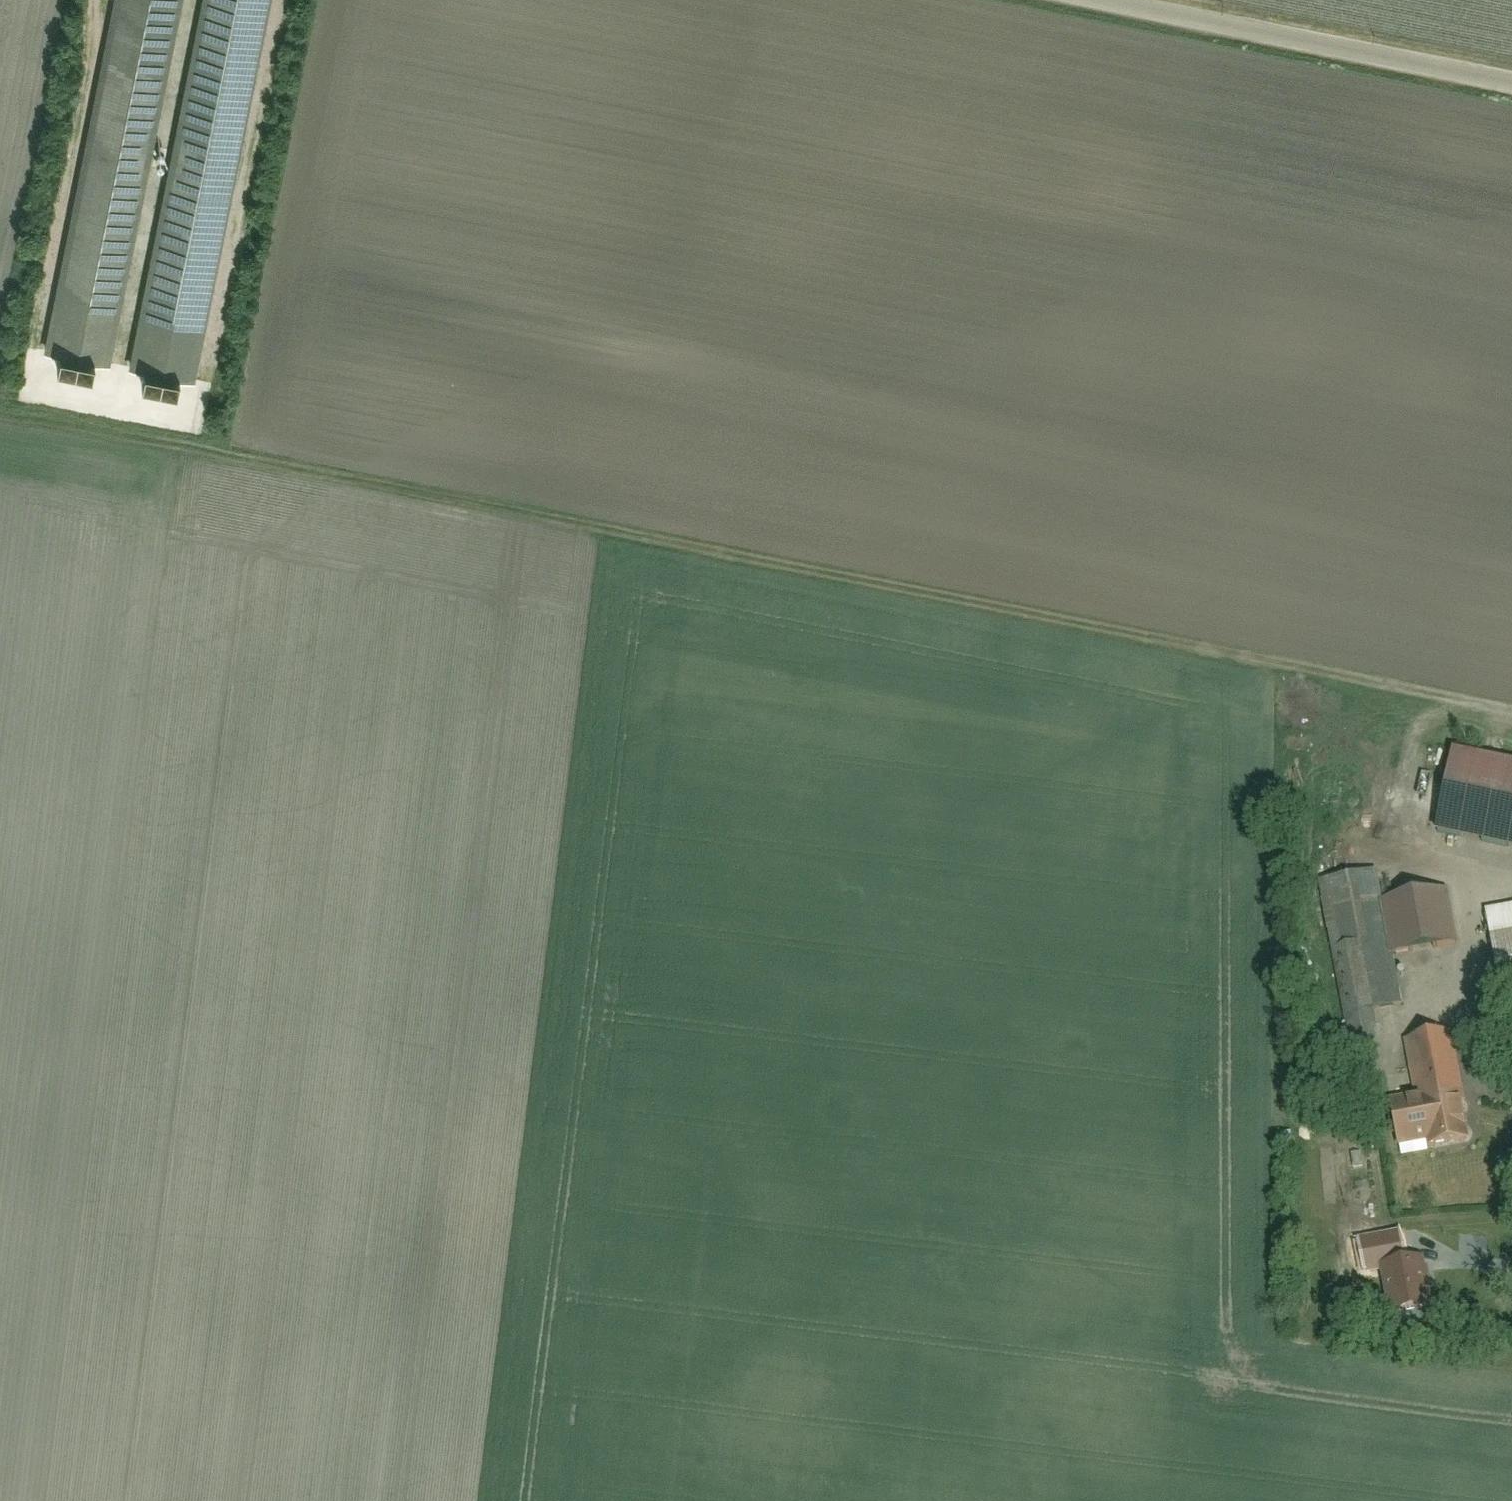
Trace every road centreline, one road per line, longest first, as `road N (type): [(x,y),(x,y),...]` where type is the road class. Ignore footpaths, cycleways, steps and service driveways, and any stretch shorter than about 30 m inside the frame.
road 1 (residential): [(1511,84),(1092,0)]

